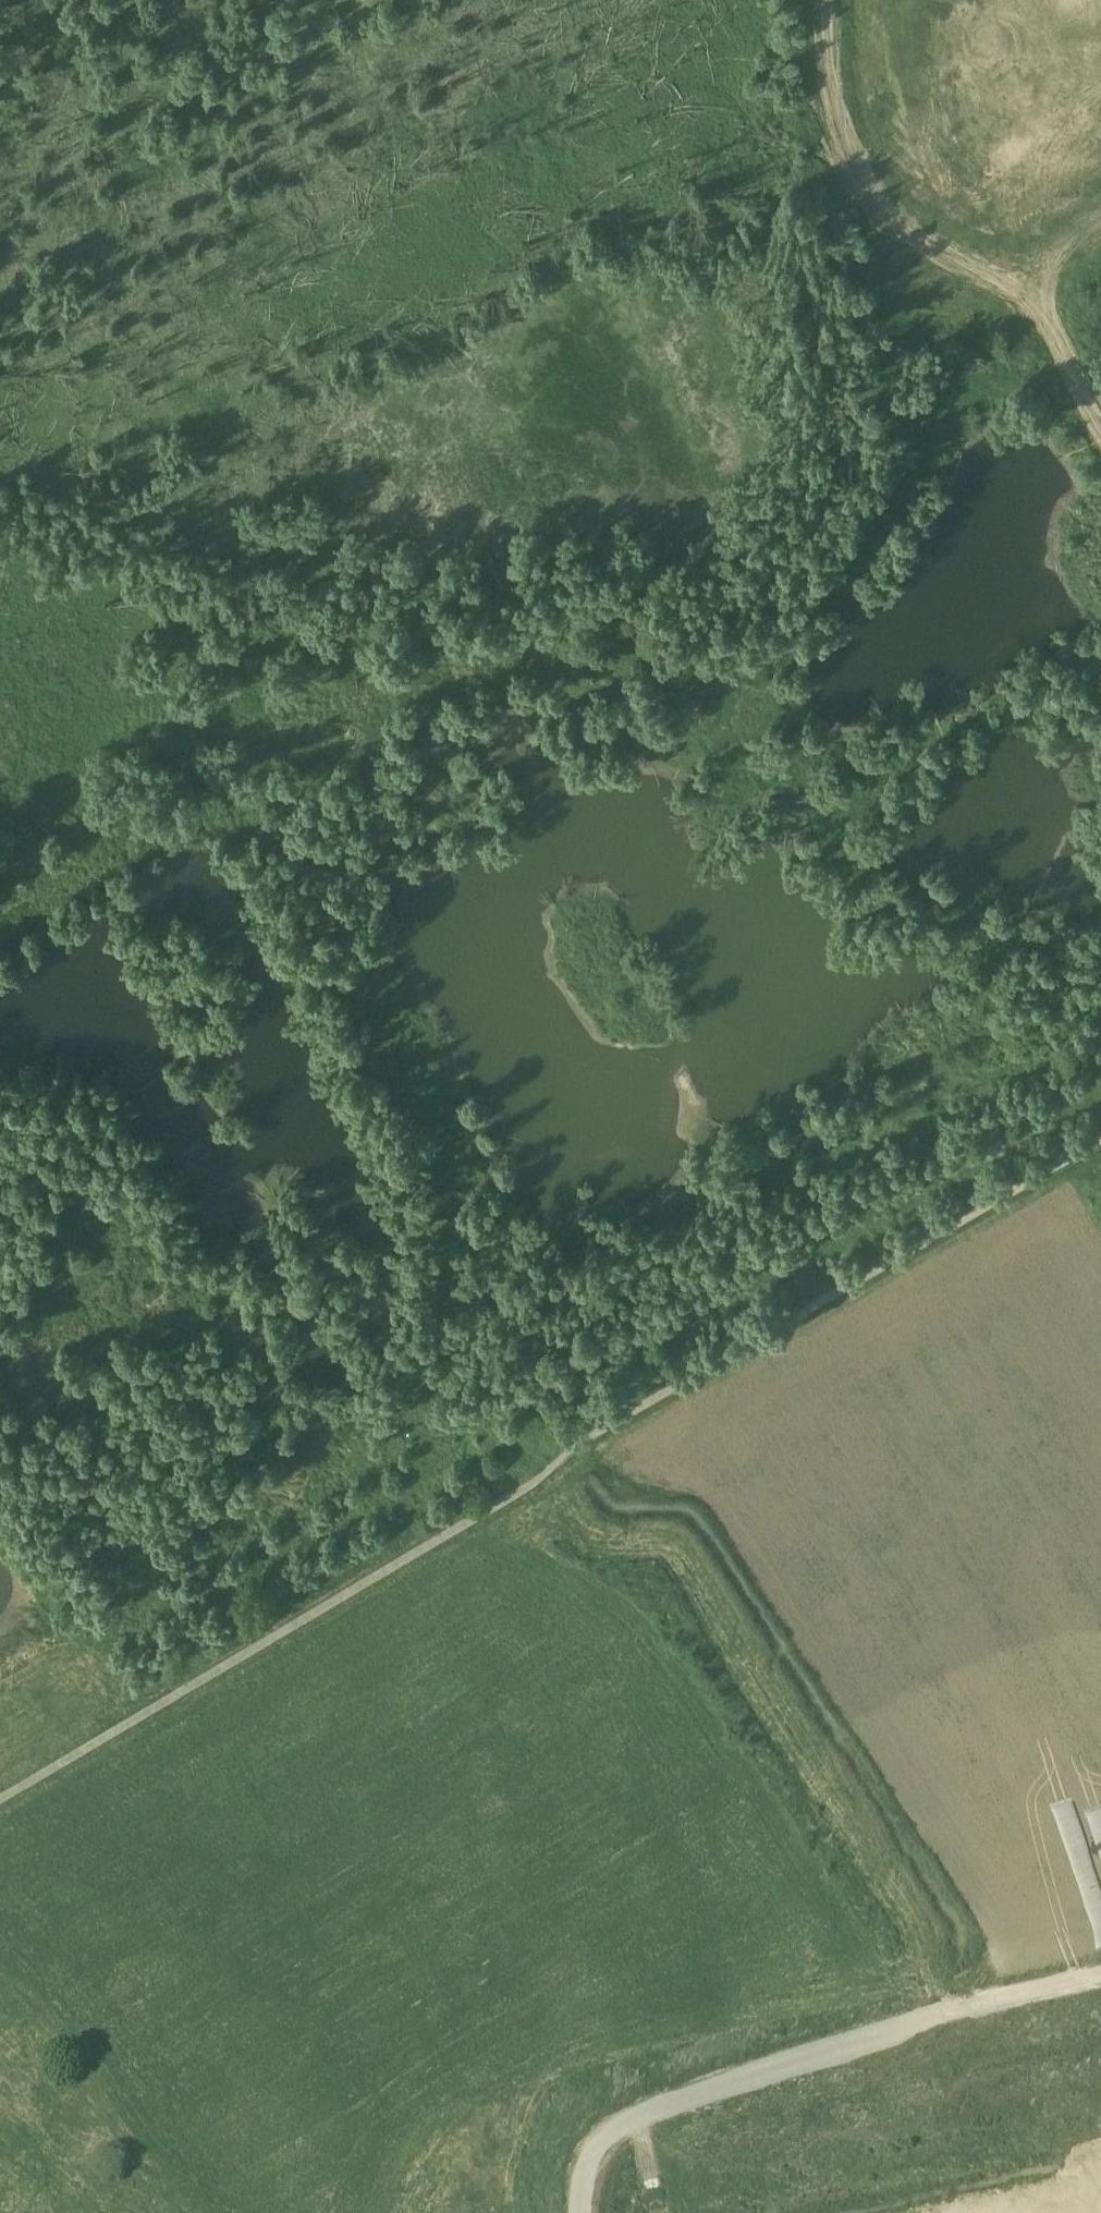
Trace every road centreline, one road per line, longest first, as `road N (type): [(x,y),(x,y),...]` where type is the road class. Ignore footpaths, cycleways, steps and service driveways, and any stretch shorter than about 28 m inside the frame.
road 1 (track): [(581,2212),(591,2159),(616,2131),(690,2094),(879,2028),(1100,1977)]
road 2 (track): [(1083,226),(1054,259),(1050,311),(1100,417)]

